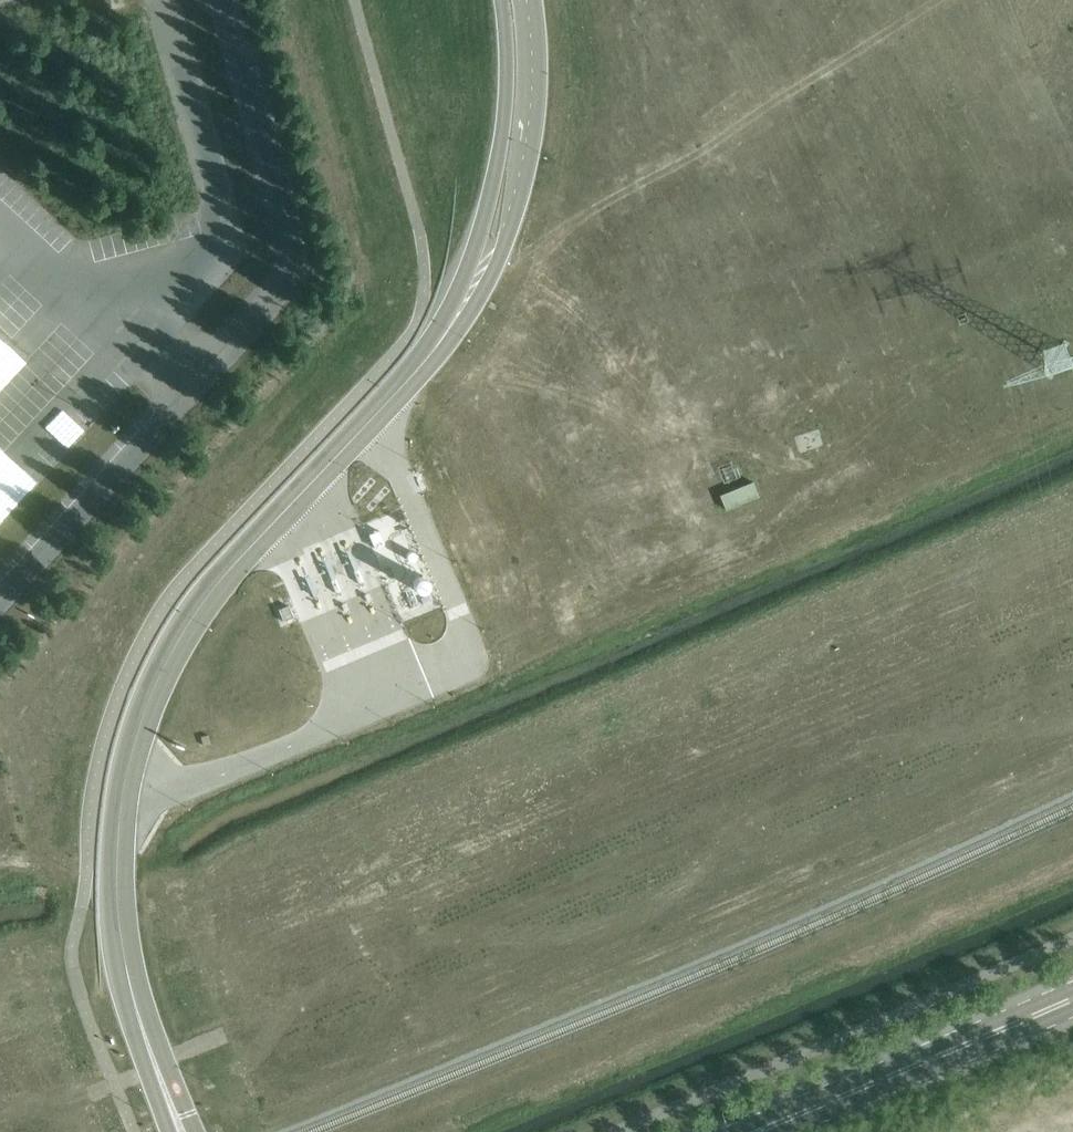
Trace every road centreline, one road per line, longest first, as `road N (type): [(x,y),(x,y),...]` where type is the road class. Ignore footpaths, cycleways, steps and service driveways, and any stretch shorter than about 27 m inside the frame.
road 1 (unclassified): [(182,1131),(122,945),(115,872),(133,744),(149,696),(207,595),(455,321),(493,242),(512,166),(523,41),(517,0)]
road 2 (tertiary): [(749,1131),(1072,995)]

